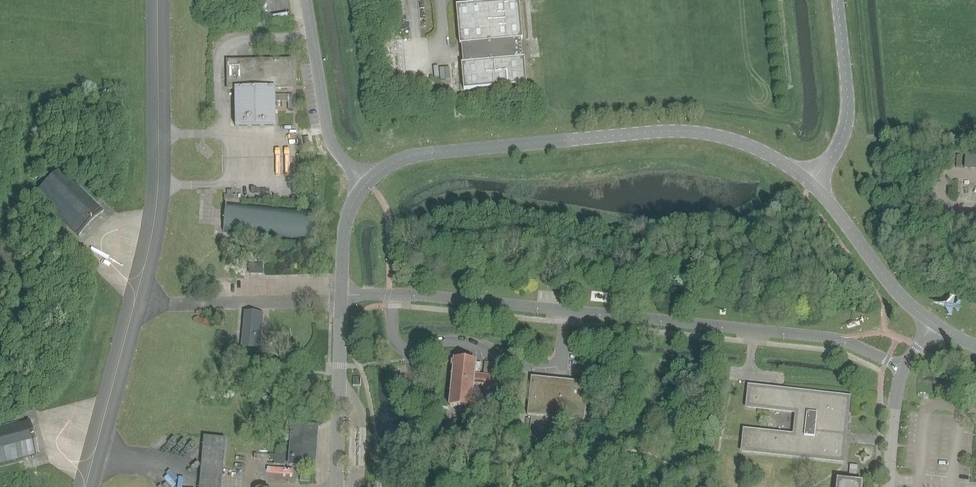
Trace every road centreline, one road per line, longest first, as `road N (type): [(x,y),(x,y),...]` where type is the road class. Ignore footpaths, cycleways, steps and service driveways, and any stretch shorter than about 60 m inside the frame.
road 1 (unclassified): [(341,295),(345,225),(356,197),(378,172),(415,155),(692,131),(760,150),(809,181)]
road 2 (unclassified): [(341,295),(415,295),(829,338),(904,368)]
road 3 (unclassified): [(809,181),(839,146),(847,116),(837,0)]
road 4 (unclassified): [(337,486),(341,295)]
road 5 (unclassified): [(809,181),(904,301),(933,324)]
road 6 (unclassified): [(904,368),(889,486)]

